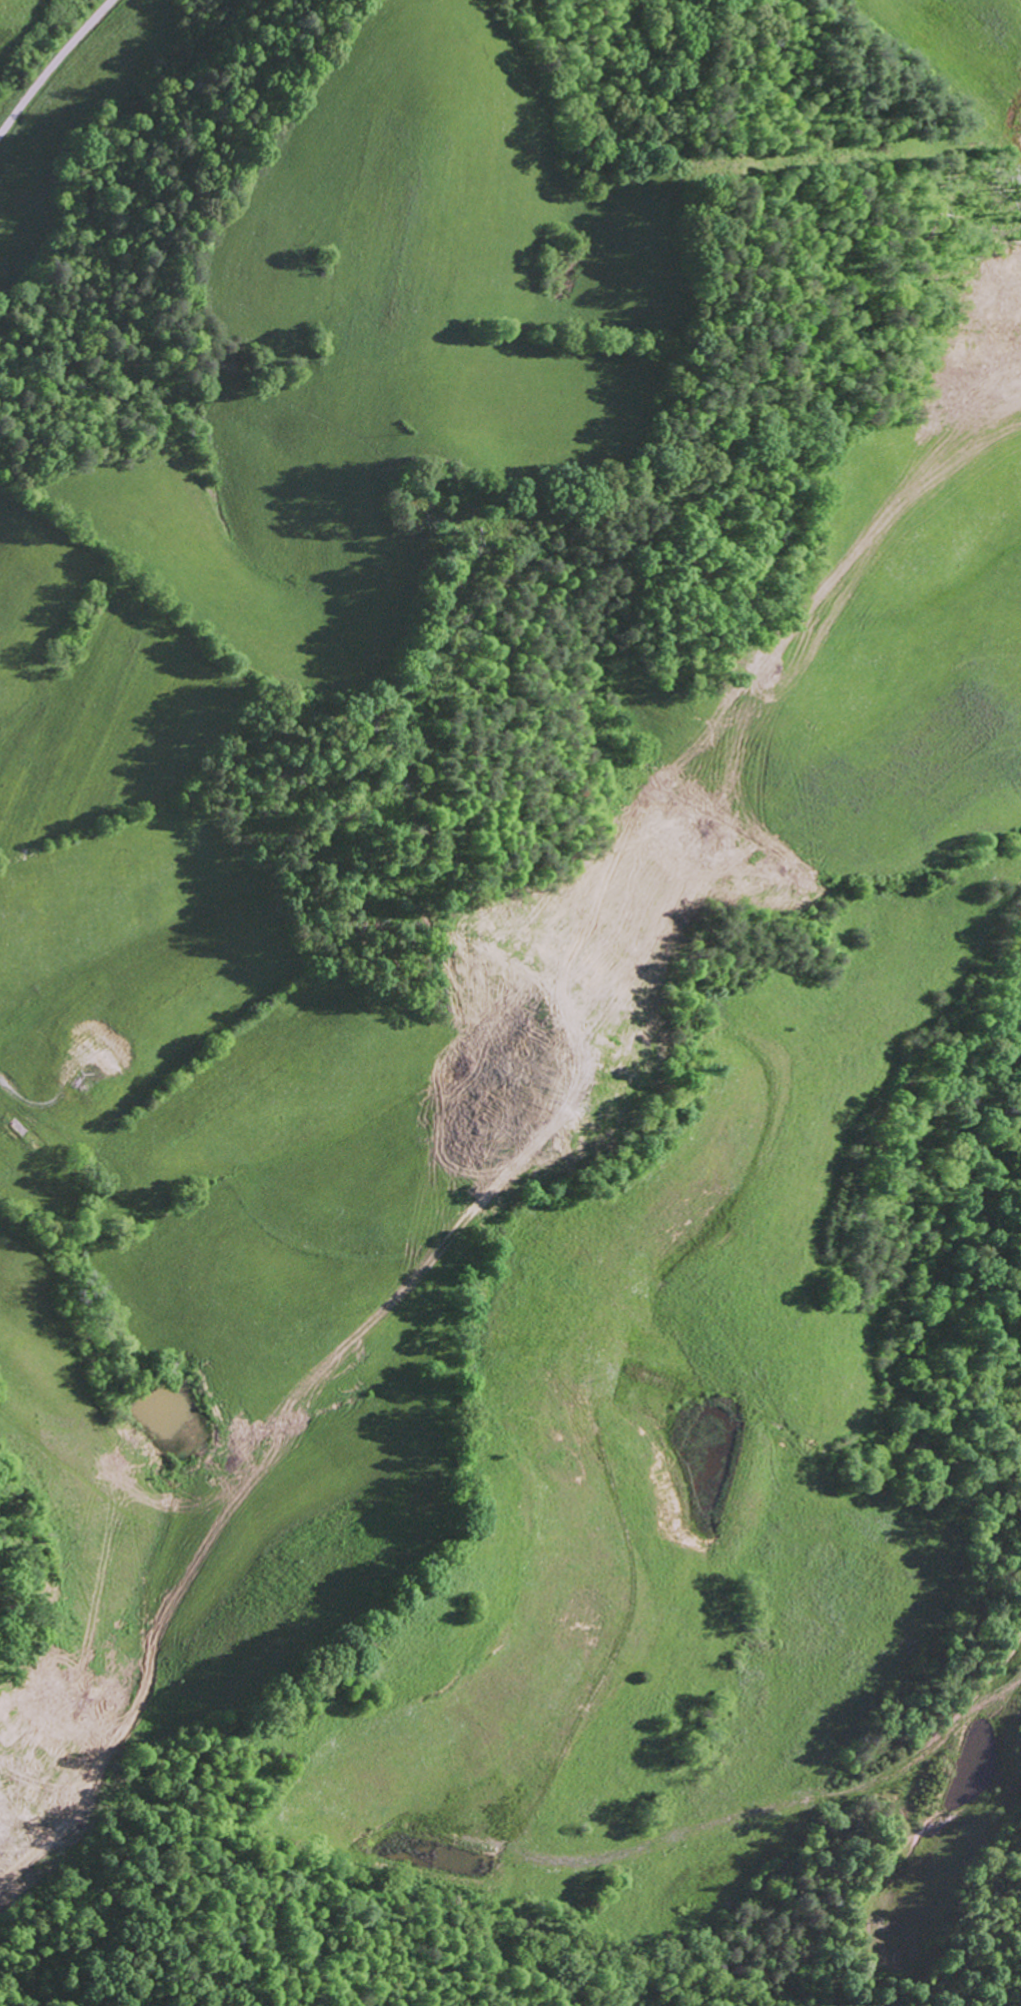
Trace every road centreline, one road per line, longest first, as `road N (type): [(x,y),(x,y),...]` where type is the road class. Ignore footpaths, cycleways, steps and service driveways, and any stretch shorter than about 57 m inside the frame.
road 1 (trunk): [(0,1783),(636,882),(753,734),(1020,446)]

